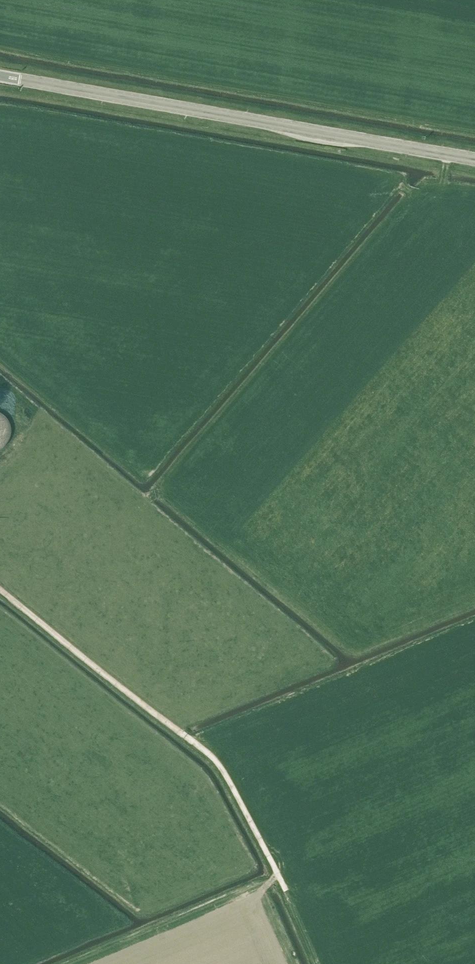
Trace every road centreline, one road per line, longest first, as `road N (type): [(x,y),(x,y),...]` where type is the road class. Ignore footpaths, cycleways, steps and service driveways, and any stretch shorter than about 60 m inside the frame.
road 1 (primary): [(474,160),(0,76)]

